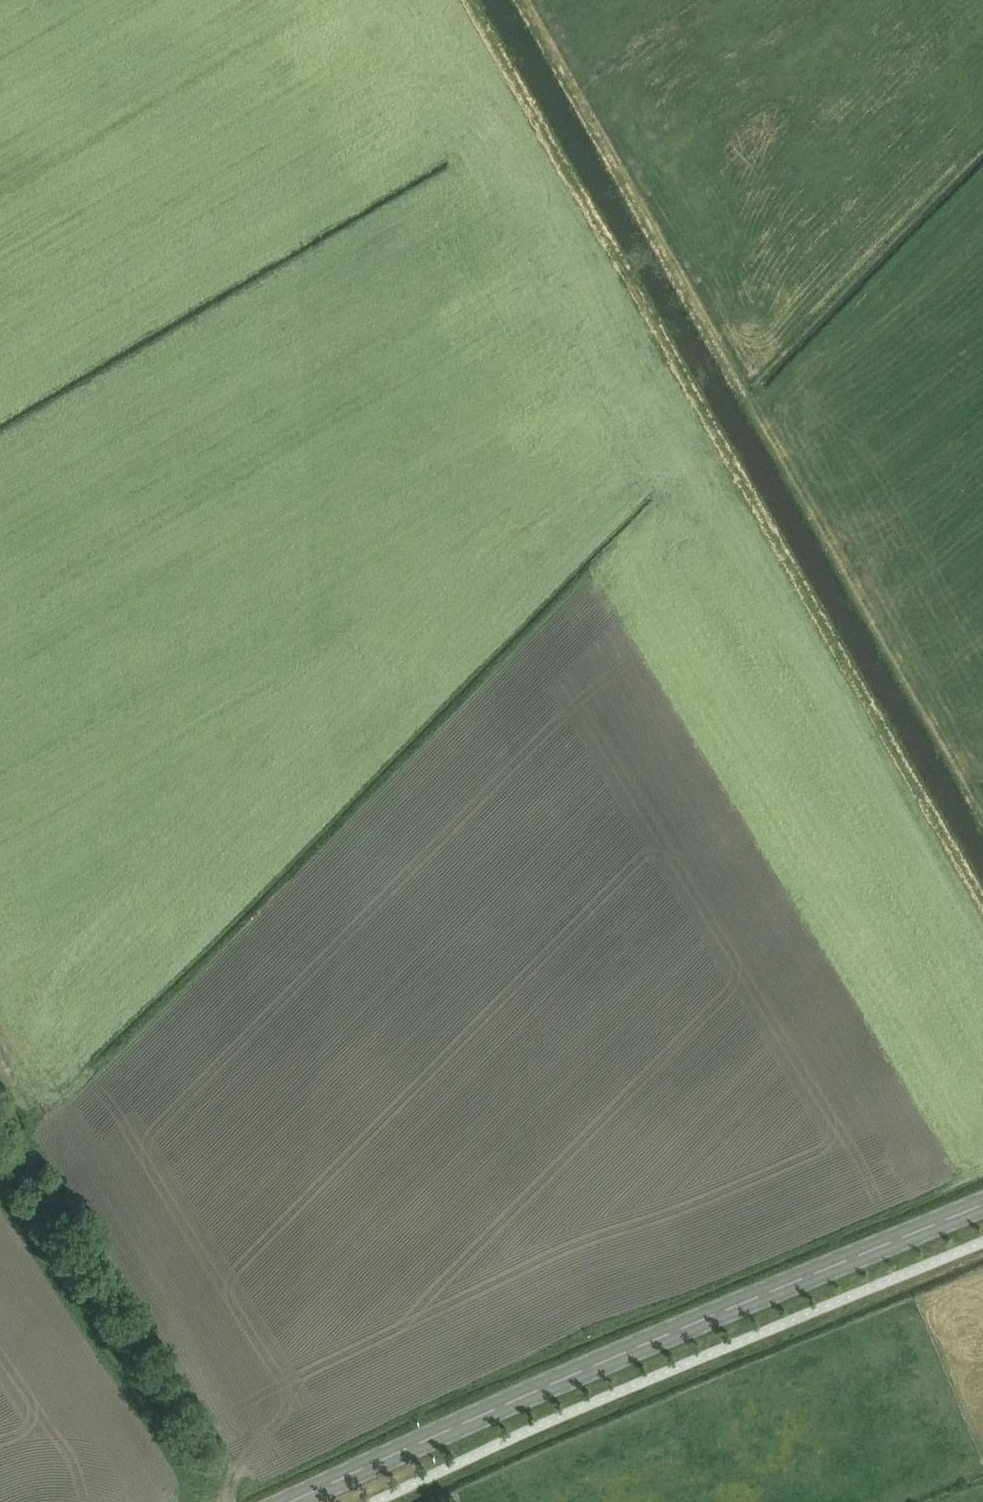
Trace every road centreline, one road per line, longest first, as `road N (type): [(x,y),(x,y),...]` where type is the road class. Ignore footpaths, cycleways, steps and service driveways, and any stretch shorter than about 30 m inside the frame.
road 1 (track): [(982,824),(521,0)]
road 2 (secondary): [(289,1501),(982,1205)]

